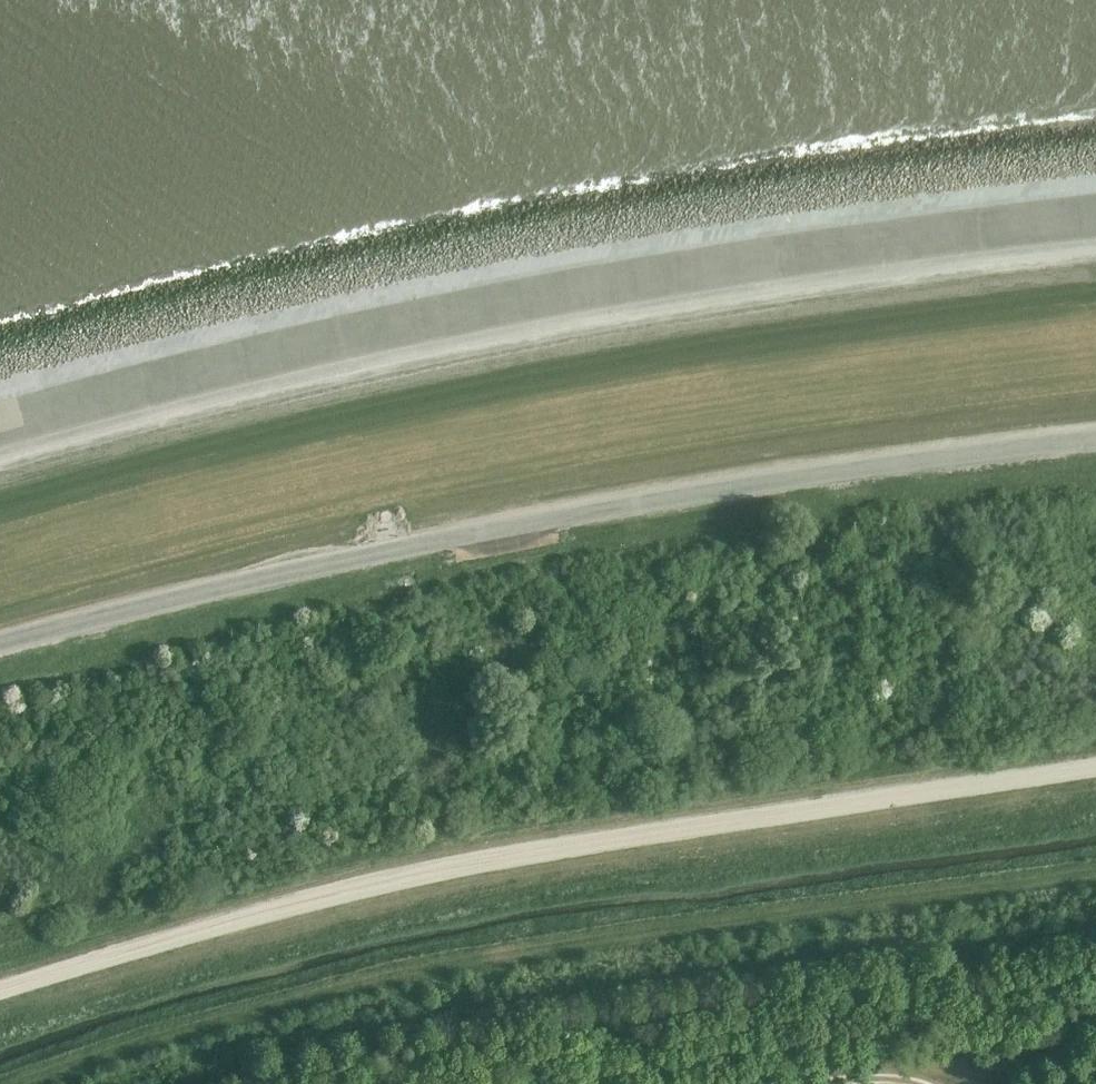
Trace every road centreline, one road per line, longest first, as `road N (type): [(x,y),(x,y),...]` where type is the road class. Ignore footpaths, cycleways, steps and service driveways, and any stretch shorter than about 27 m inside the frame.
road 1 (track): [(0,989),(347,888),(1095,766)]
road 2 (track): [(1095,180),(811,214),(505,267),(0,387)]

